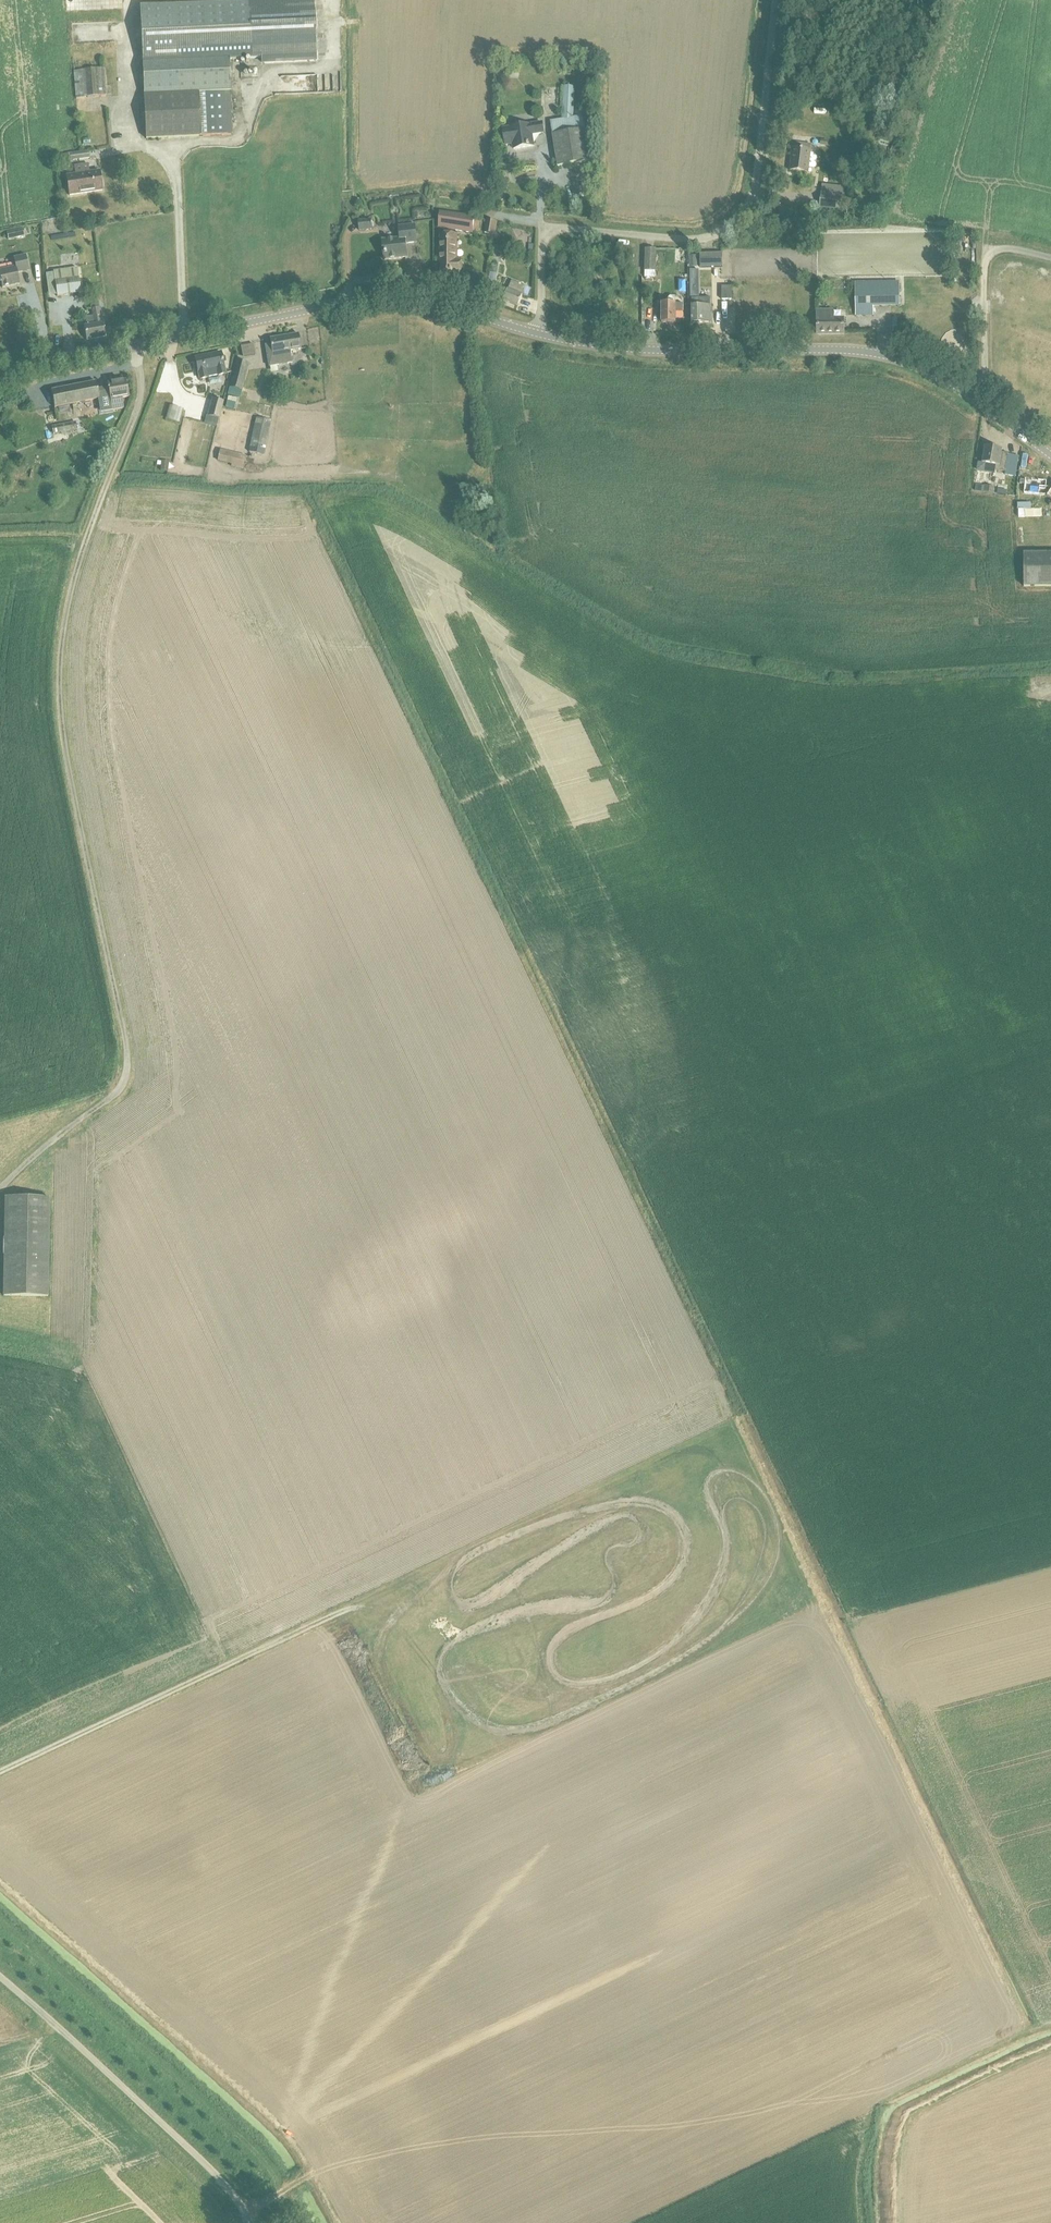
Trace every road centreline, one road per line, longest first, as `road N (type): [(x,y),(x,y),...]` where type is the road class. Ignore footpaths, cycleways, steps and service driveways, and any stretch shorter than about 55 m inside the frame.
road 1 (tertiary): [(0,382),(43,365),(380,296),(427,299),(538,334)]
road 2 (unclassified): [(538,334),(541,231),(690,241),(735,222),(756,189),(778,0)]
road 3 (tertiary): [(977,399),(936,372),(862,351),(656,352),(538,334)]
road 4 (track): [(346,1609),(0,1772)]
road 5 (unclassified): [(253,2222),(205,2162),(0,1981)]
road 6 (unclassified): [(995,250),(949,232),(817,232)]
road 7 (unclassified): [(977,399),(985,383),(985,266),(995,250)]

